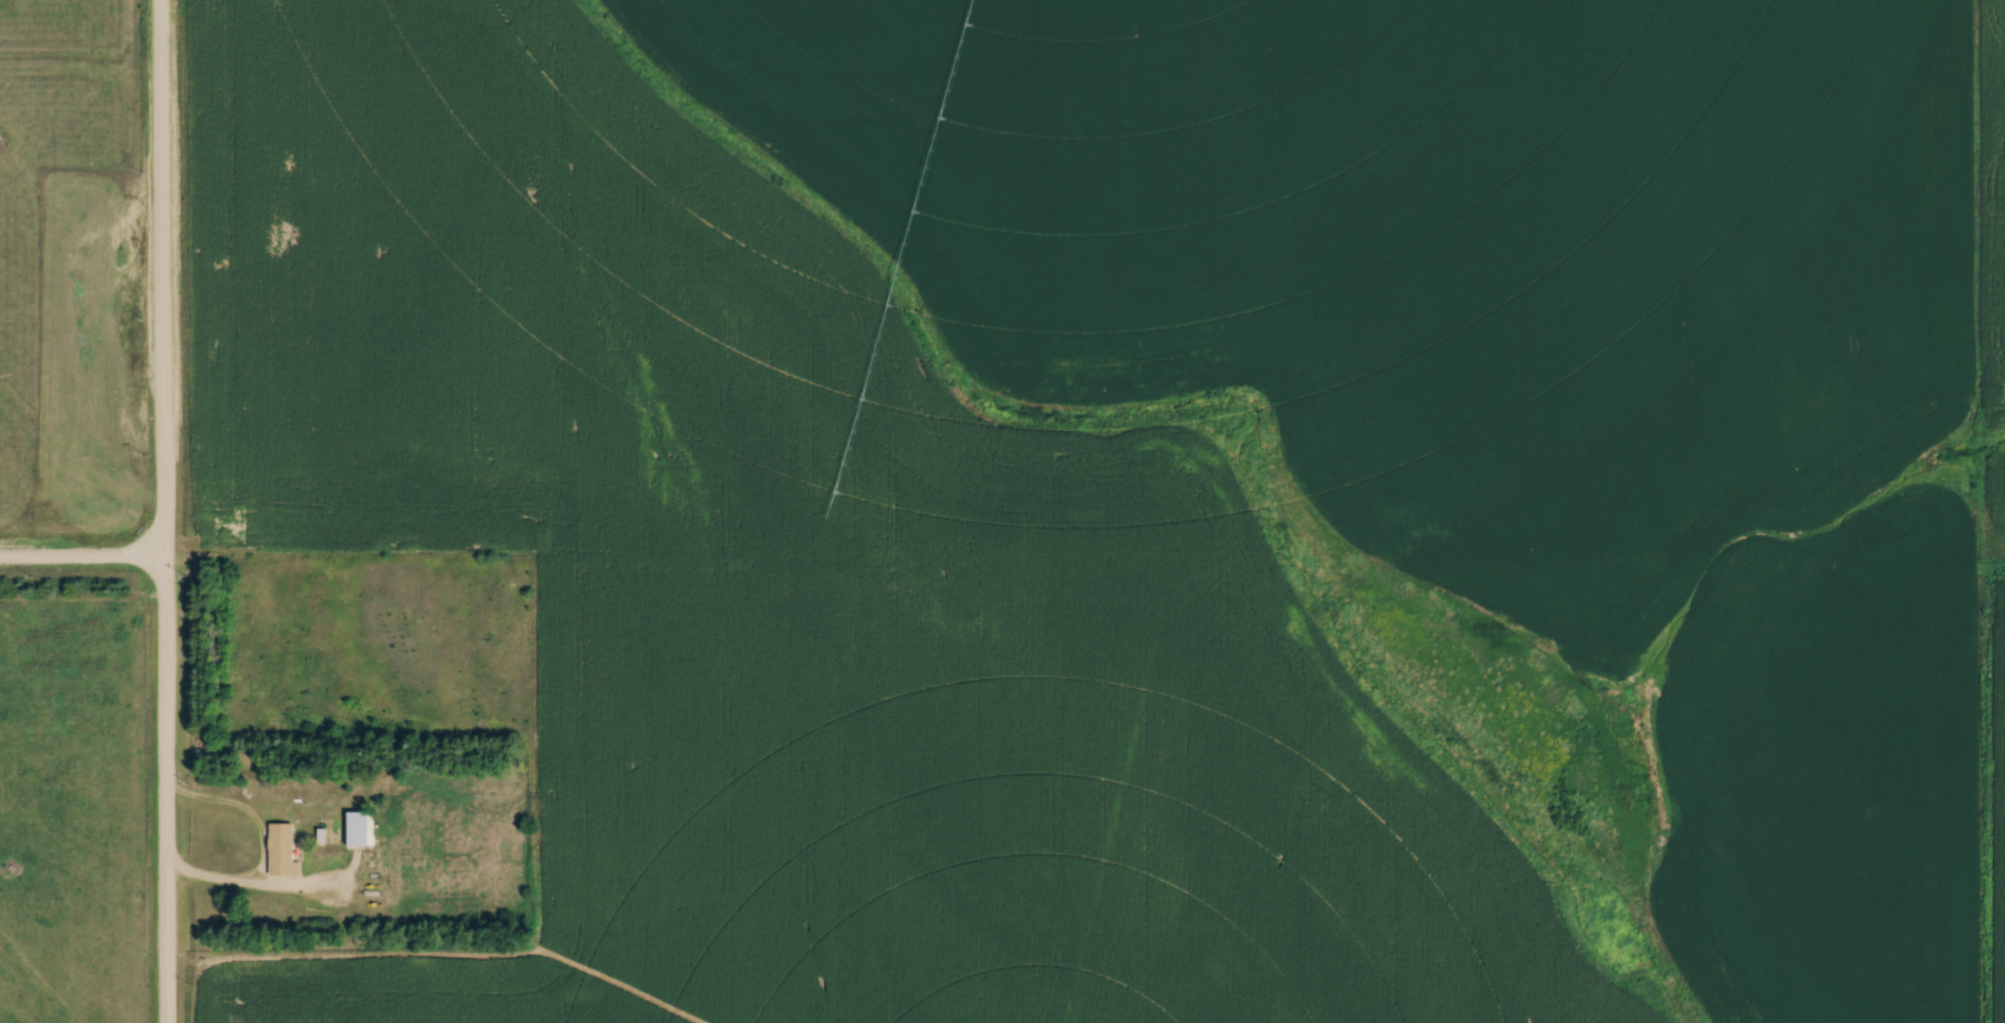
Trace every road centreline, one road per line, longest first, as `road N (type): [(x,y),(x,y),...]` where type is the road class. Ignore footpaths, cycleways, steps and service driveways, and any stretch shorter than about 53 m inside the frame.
road 1 (residential): [(168,1022),(163,0)]
road 2 (residential): [(0,560),(166,562)]

